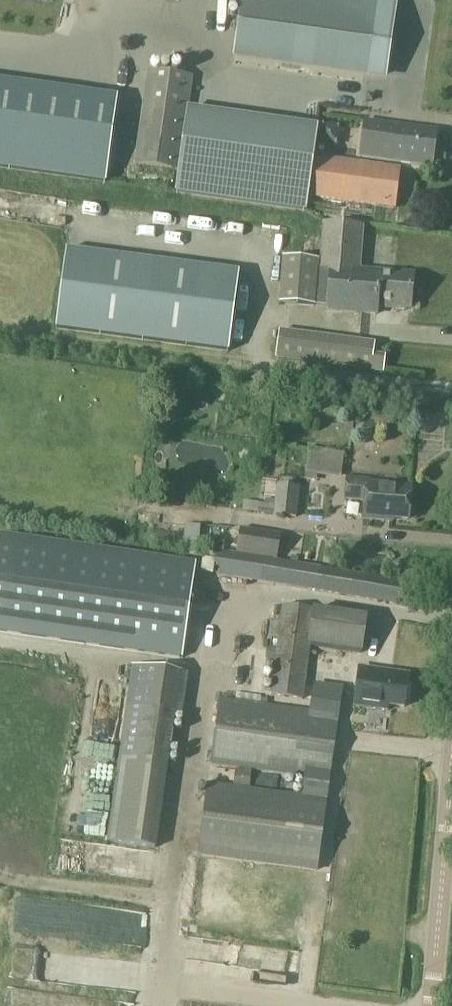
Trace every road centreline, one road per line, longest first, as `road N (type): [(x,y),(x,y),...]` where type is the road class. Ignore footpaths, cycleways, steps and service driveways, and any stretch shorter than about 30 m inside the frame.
road 1 (tertiary): [(432,1005),(451,771)]

